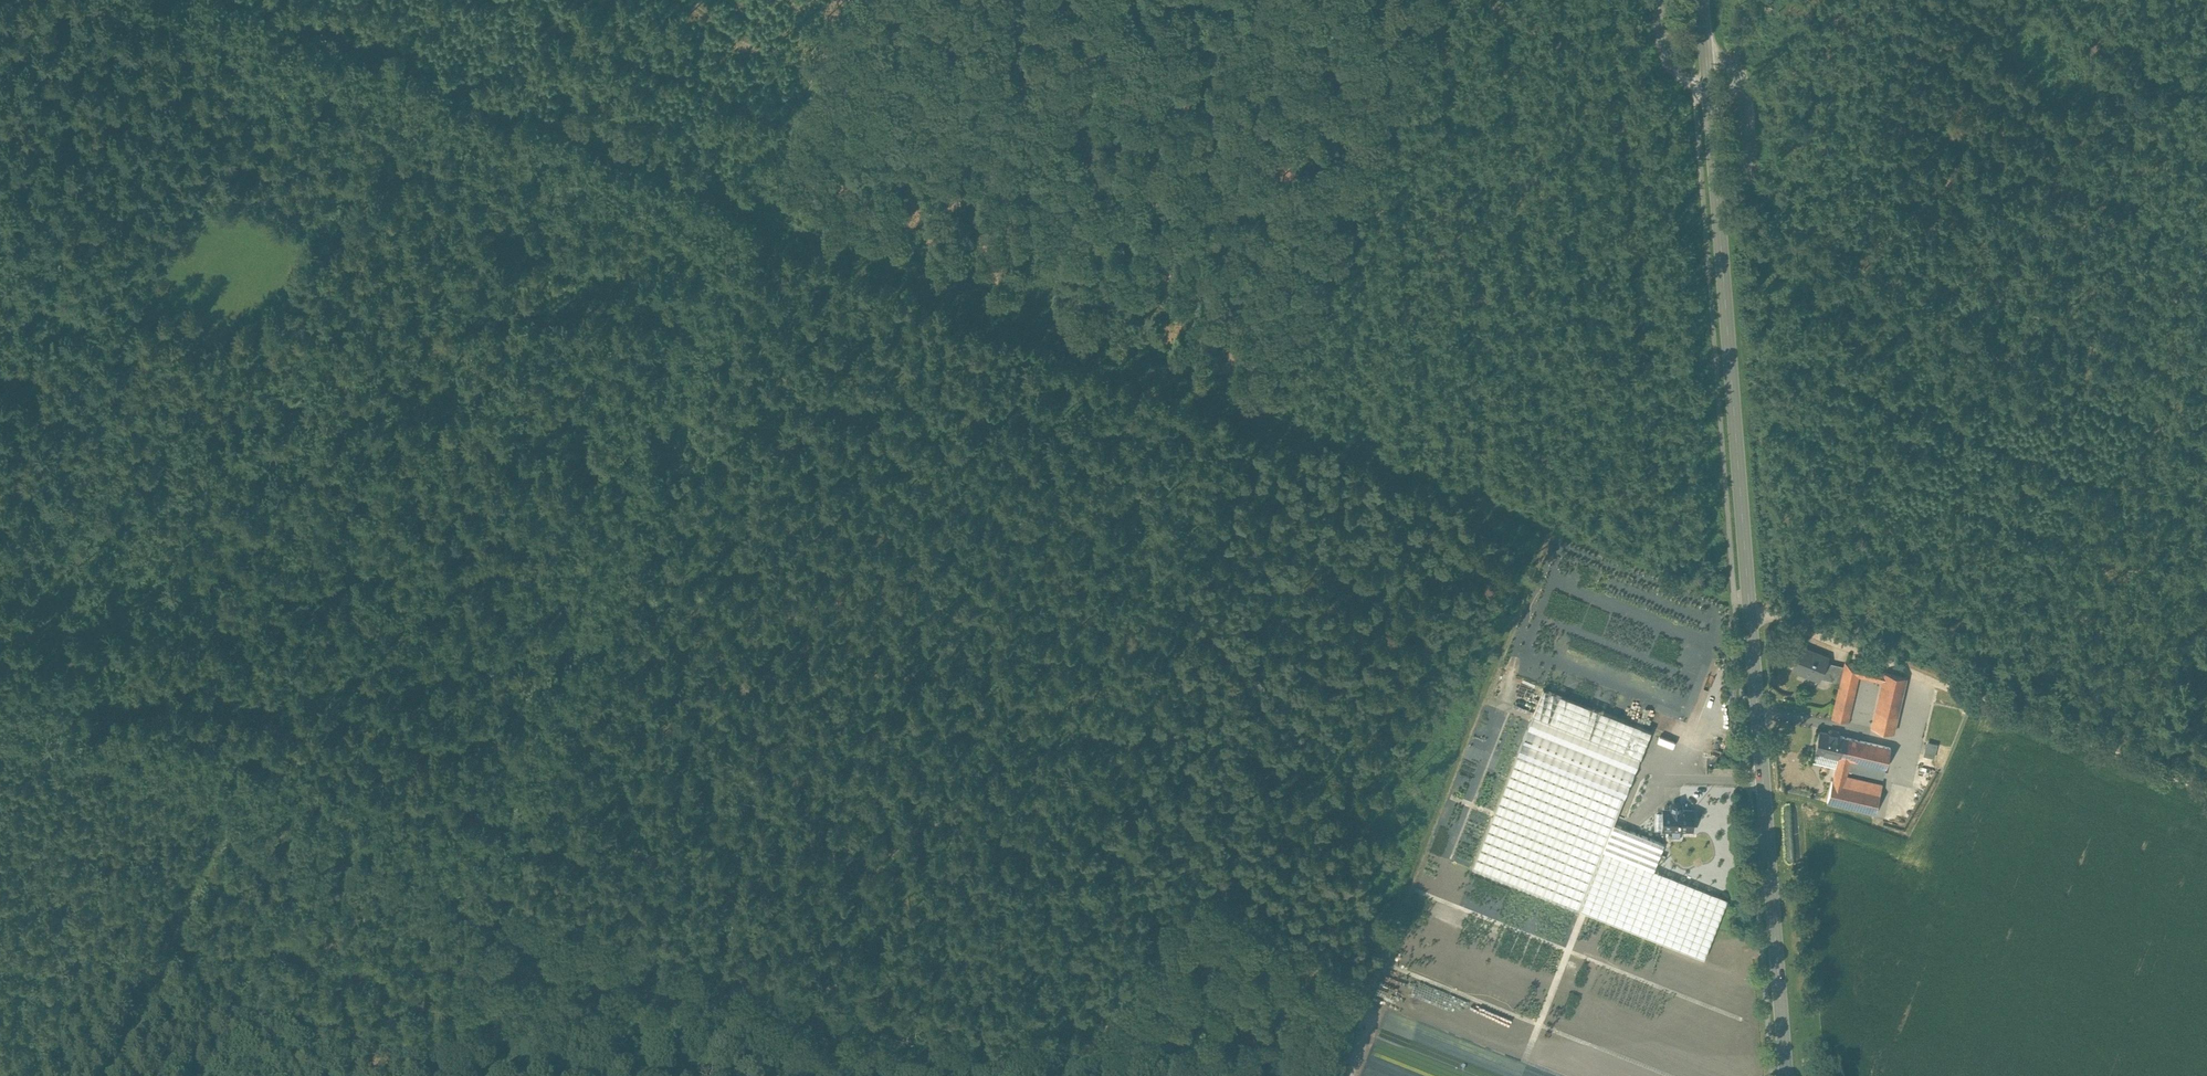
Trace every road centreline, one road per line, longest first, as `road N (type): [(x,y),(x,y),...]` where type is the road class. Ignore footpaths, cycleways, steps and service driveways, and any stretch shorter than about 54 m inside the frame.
road 1 (track): [(1051,1075),(1064,1056),(493,894),(226,803),(0,748)]
road 2 (tertiary): [(1787,1075),(1702,0)]
road 3 (track): [(757,220),(1733,604)]
road 4 (track): [(757,220),(422,1075)]
road 5 (track): [(201,0),(757,220)]
road 6 (track): [(1750,607),(2206,794)]
road 7 (track): [(330,51),(0,160)]
road 8 (track): [(762,207),(848,0)]

